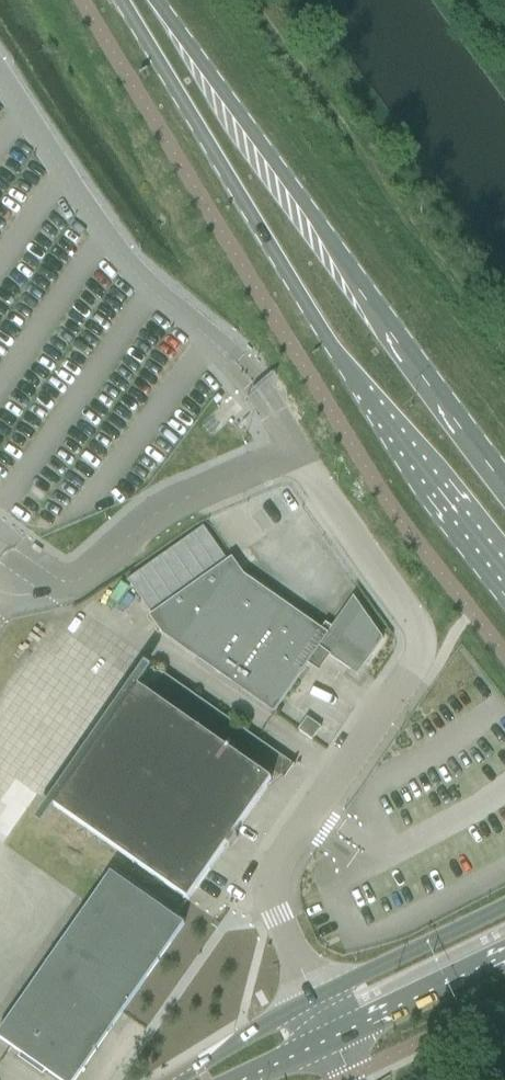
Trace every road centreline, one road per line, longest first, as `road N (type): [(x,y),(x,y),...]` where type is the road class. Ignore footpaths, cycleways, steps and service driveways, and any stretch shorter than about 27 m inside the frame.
road 1 (secondary): [(122,0),(333,347),(504,572)]
road 2 (unclassified): [(310,1002),(269,898),(272,873),(418,664),(421,640),(407,608),(288,453)]
road 3 (secondary): [(504,481),(157,0)]
road 4 (tertiary): [(504,906),(310,1002)]
road 5 (tertiary): [(327,1033),(504,949)]
road 6 (tertiary): [(310,1002),(183,1079)]

